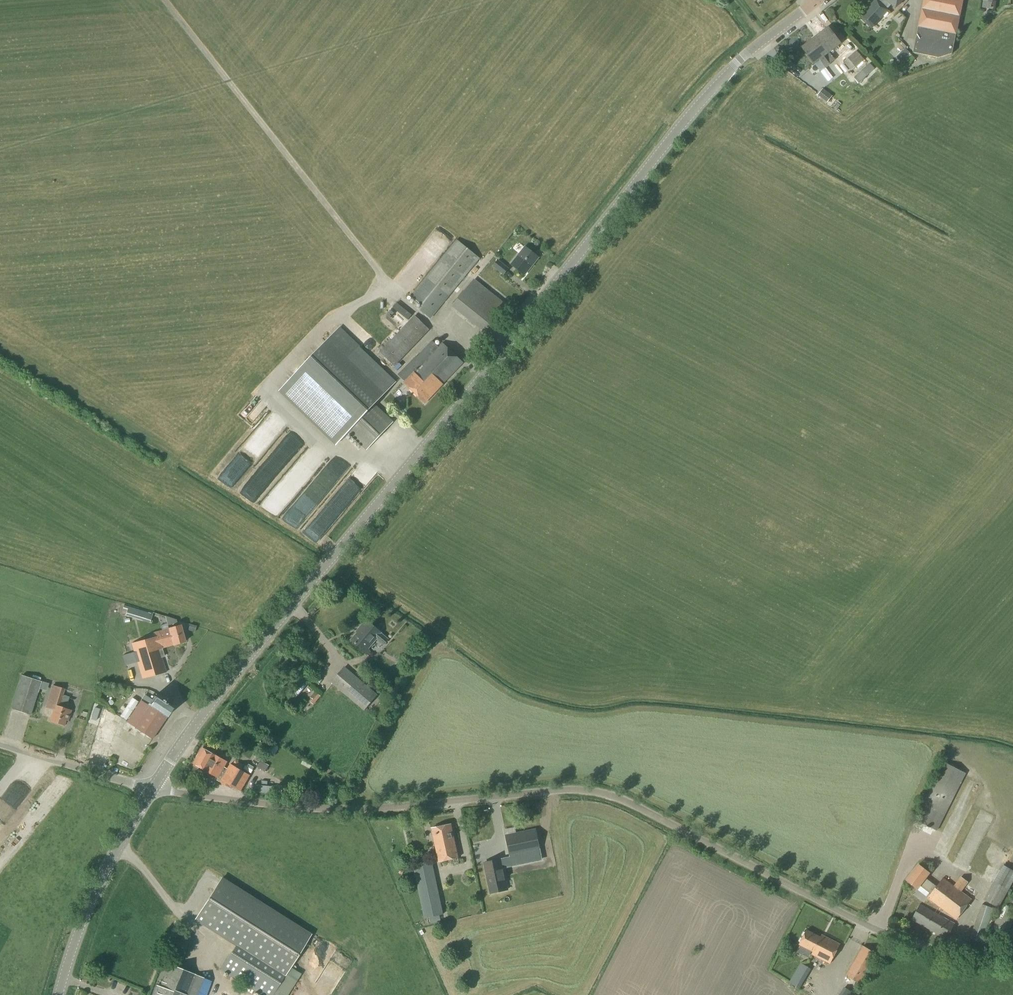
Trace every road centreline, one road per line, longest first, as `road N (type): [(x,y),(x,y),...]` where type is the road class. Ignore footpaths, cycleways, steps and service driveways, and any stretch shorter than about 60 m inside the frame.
road 1 (tertiary): [(152,789),(208,707),(713,87),(818,2)]
road 2 (unclassified): [(1012,957),(955,953),(877,932),(599,793),(334,808),(152,789)]
road 3 (tertiary): [(59,994),(85,912),(152,789)]
road 4 (unclassified): [(152,789),(0,744)]

